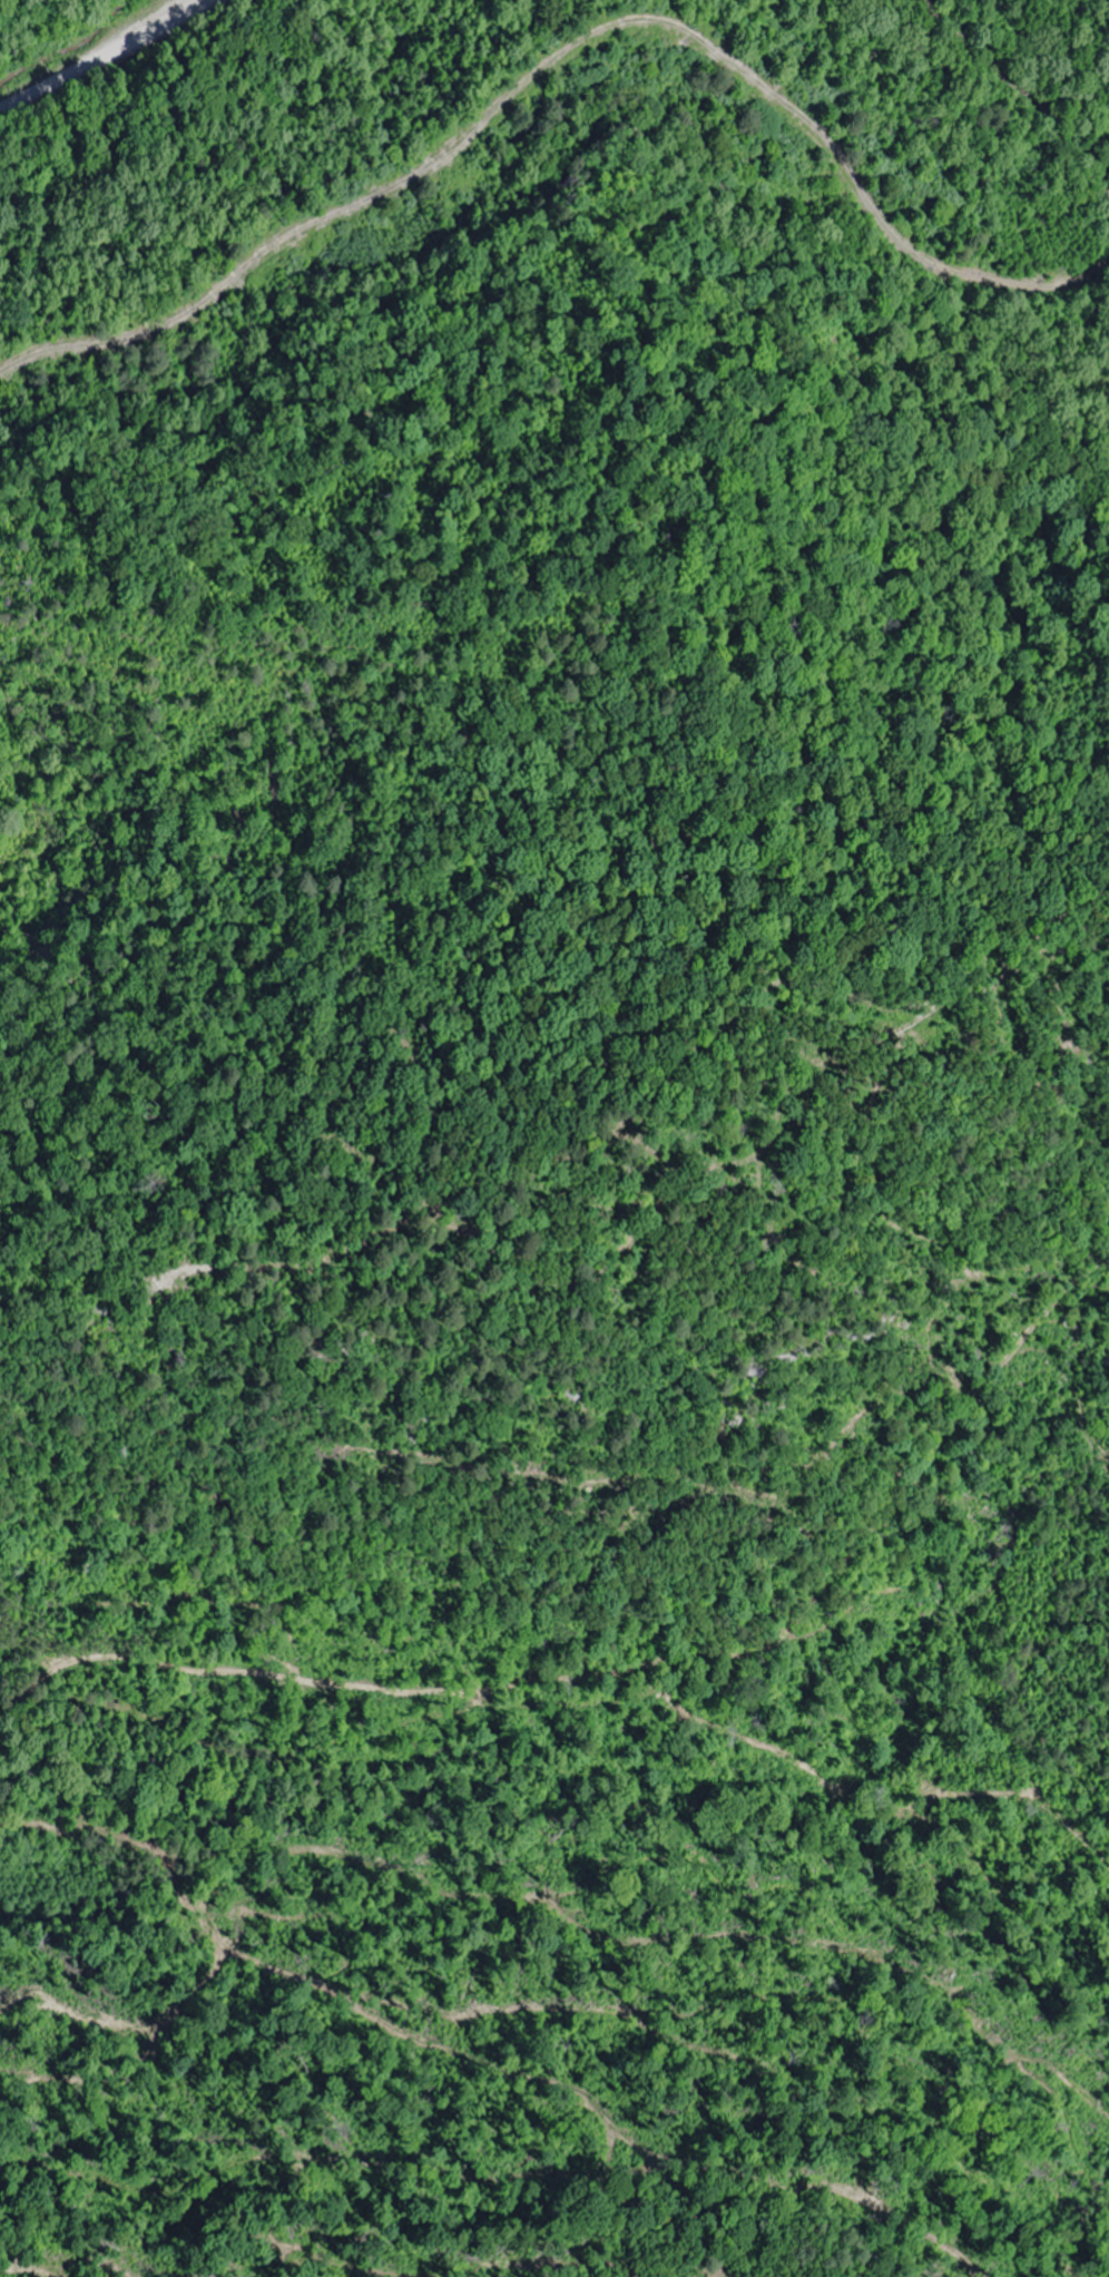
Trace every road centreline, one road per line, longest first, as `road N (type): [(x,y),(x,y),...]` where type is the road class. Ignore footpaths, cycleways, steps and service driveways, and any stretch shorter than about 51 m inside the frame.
road 1 (secondary): [(212,0),(0,115)]

